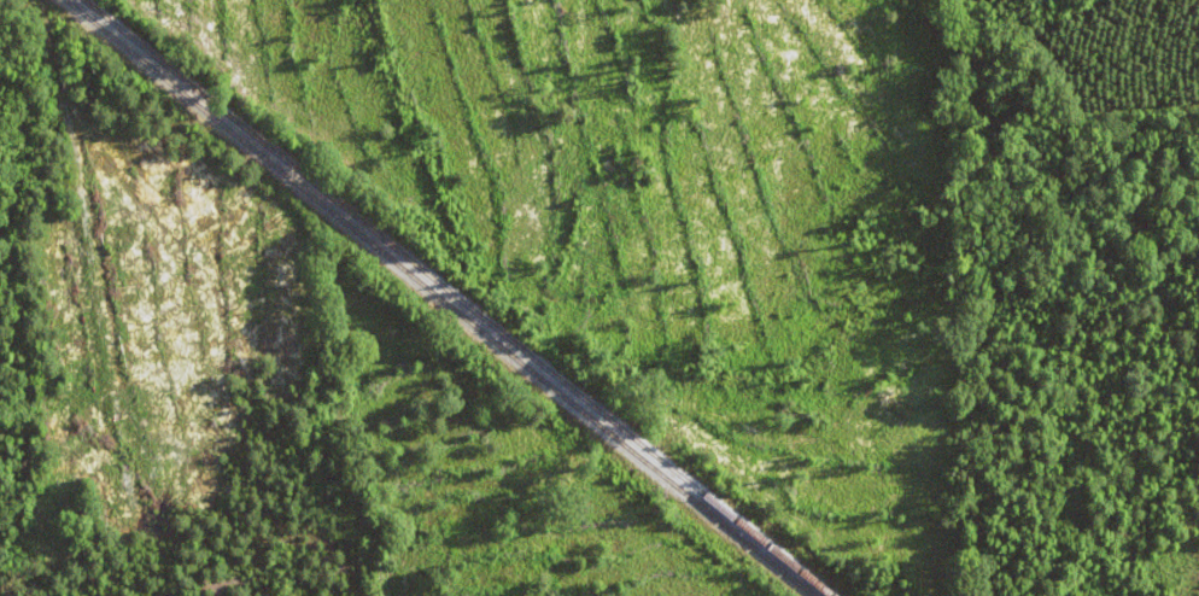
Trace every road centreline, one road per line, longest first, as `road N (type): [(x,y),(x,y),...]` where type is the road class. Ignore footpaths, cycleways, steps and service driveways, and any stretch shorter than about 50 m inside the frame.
road 1 (track): [(96,595),(43,0)]

